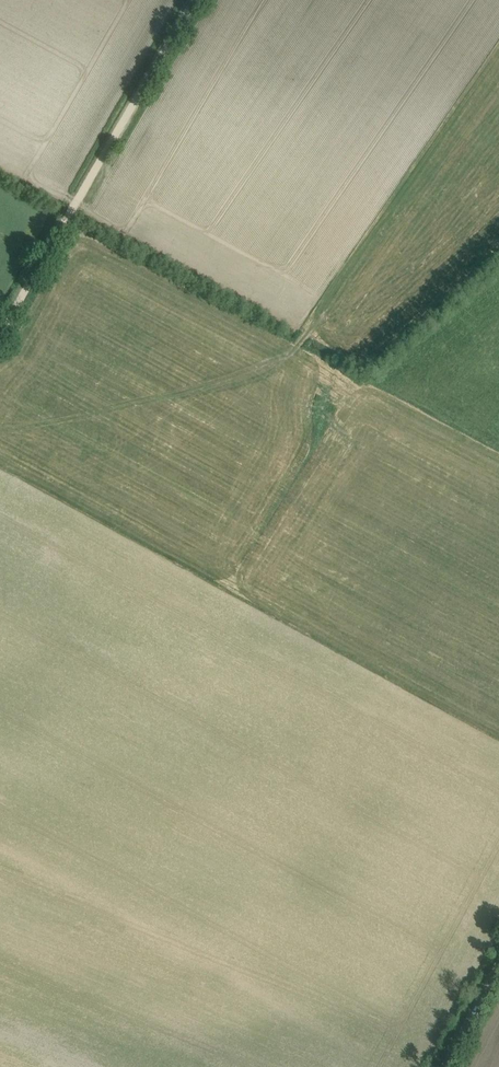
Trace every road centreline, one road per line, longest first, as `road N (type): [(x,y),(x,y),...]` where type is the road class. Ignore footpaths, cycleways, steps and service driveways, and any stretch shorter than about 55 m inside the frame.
road 1 (track): [(0,334),(196,0)]

